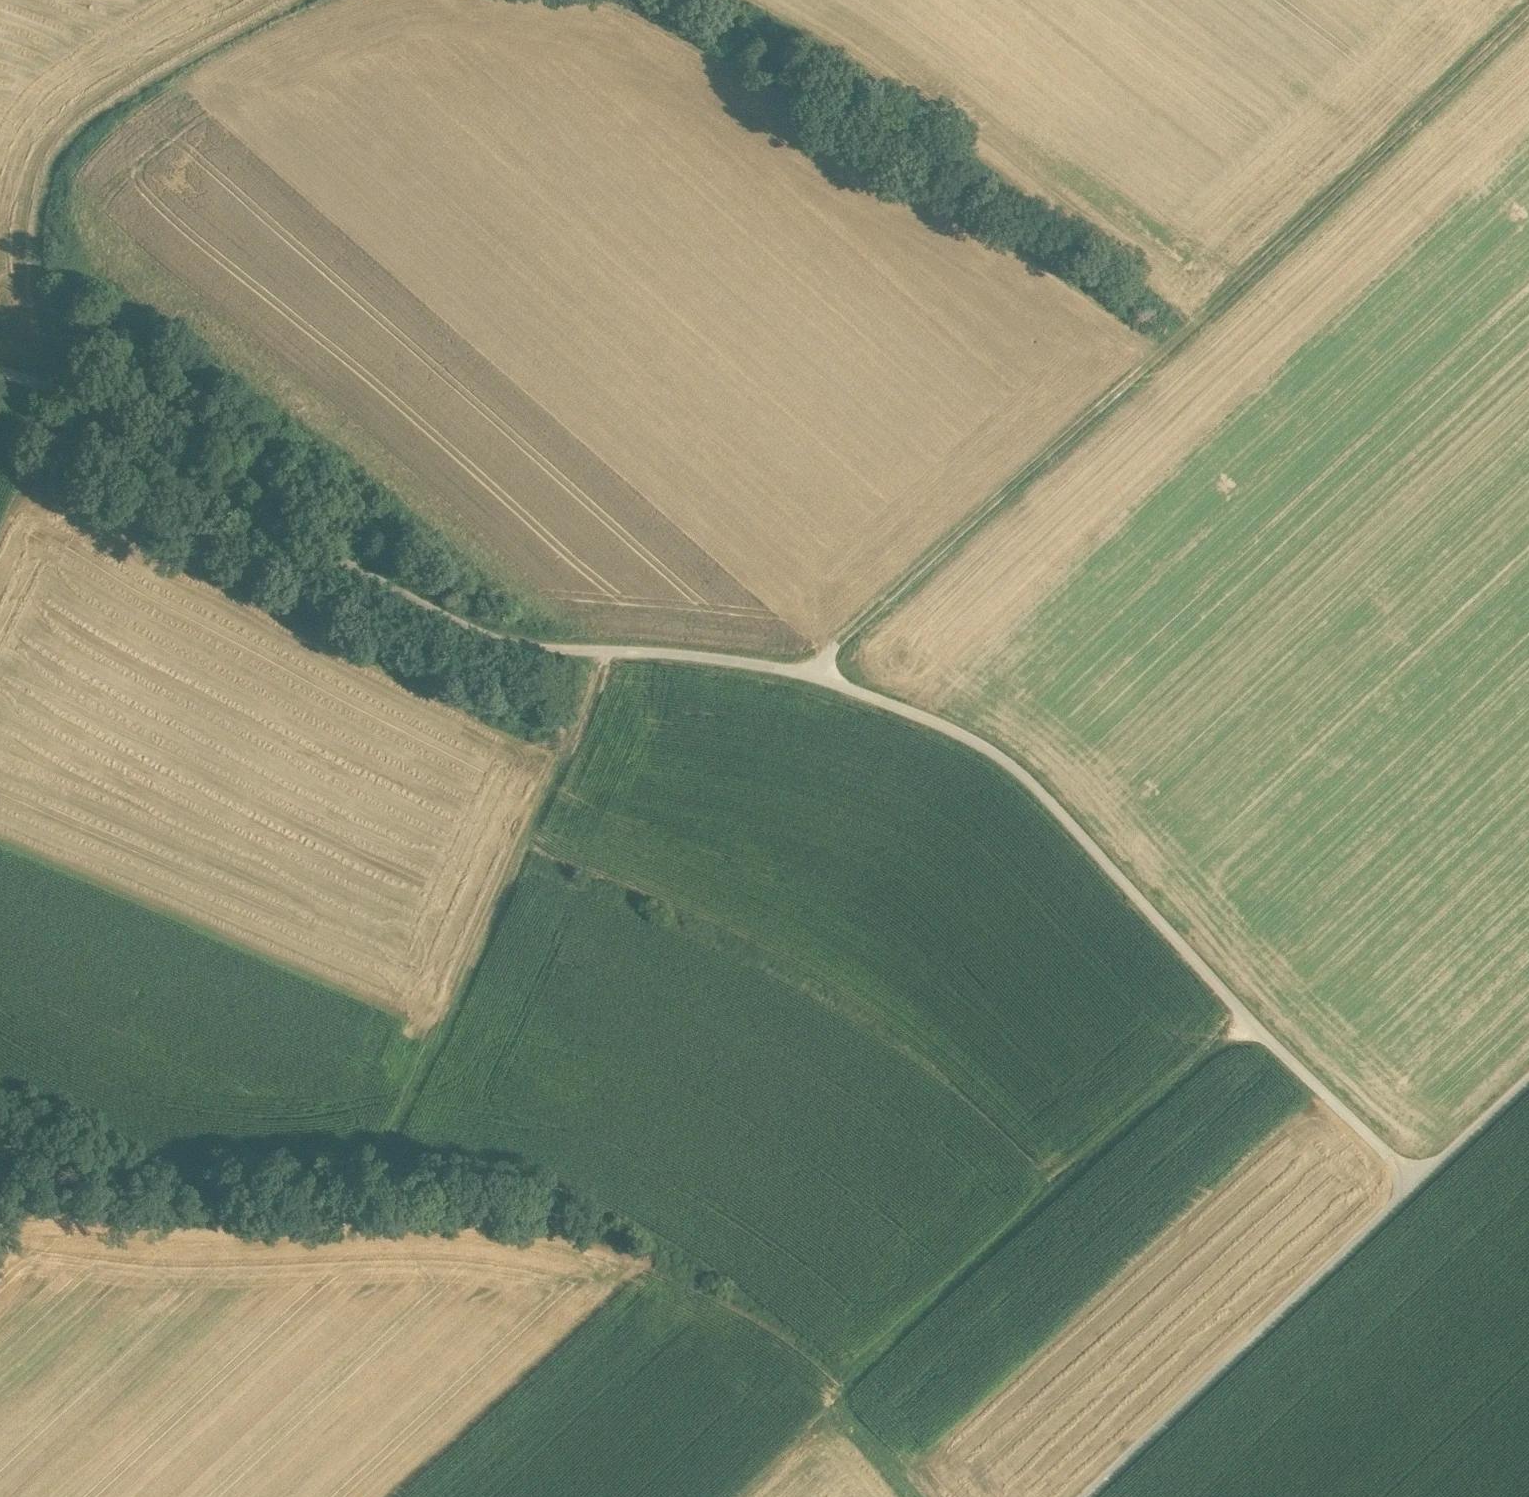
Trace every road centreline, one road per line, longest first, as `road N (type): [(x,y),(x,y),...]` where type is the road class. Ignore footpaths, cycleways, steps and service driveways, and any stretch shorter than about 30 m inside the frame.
road 1 (track): [(1419,1185),(1248,1017),(1058,804),(965,734),(820,678),(766,667),(530,649),(484,635),(311,543),(104,411),(0,369)]
road 2 (track): [(820,678),(841,640),(1165,362),(1528,15)]
road 3 (track): [(1248,1017),(852,1383),(841,1421),(909,1496)]
road 4 (track): [(1528,1090),(1090,1496)]
road 5 (track): [(400,1143),(610,653)]

